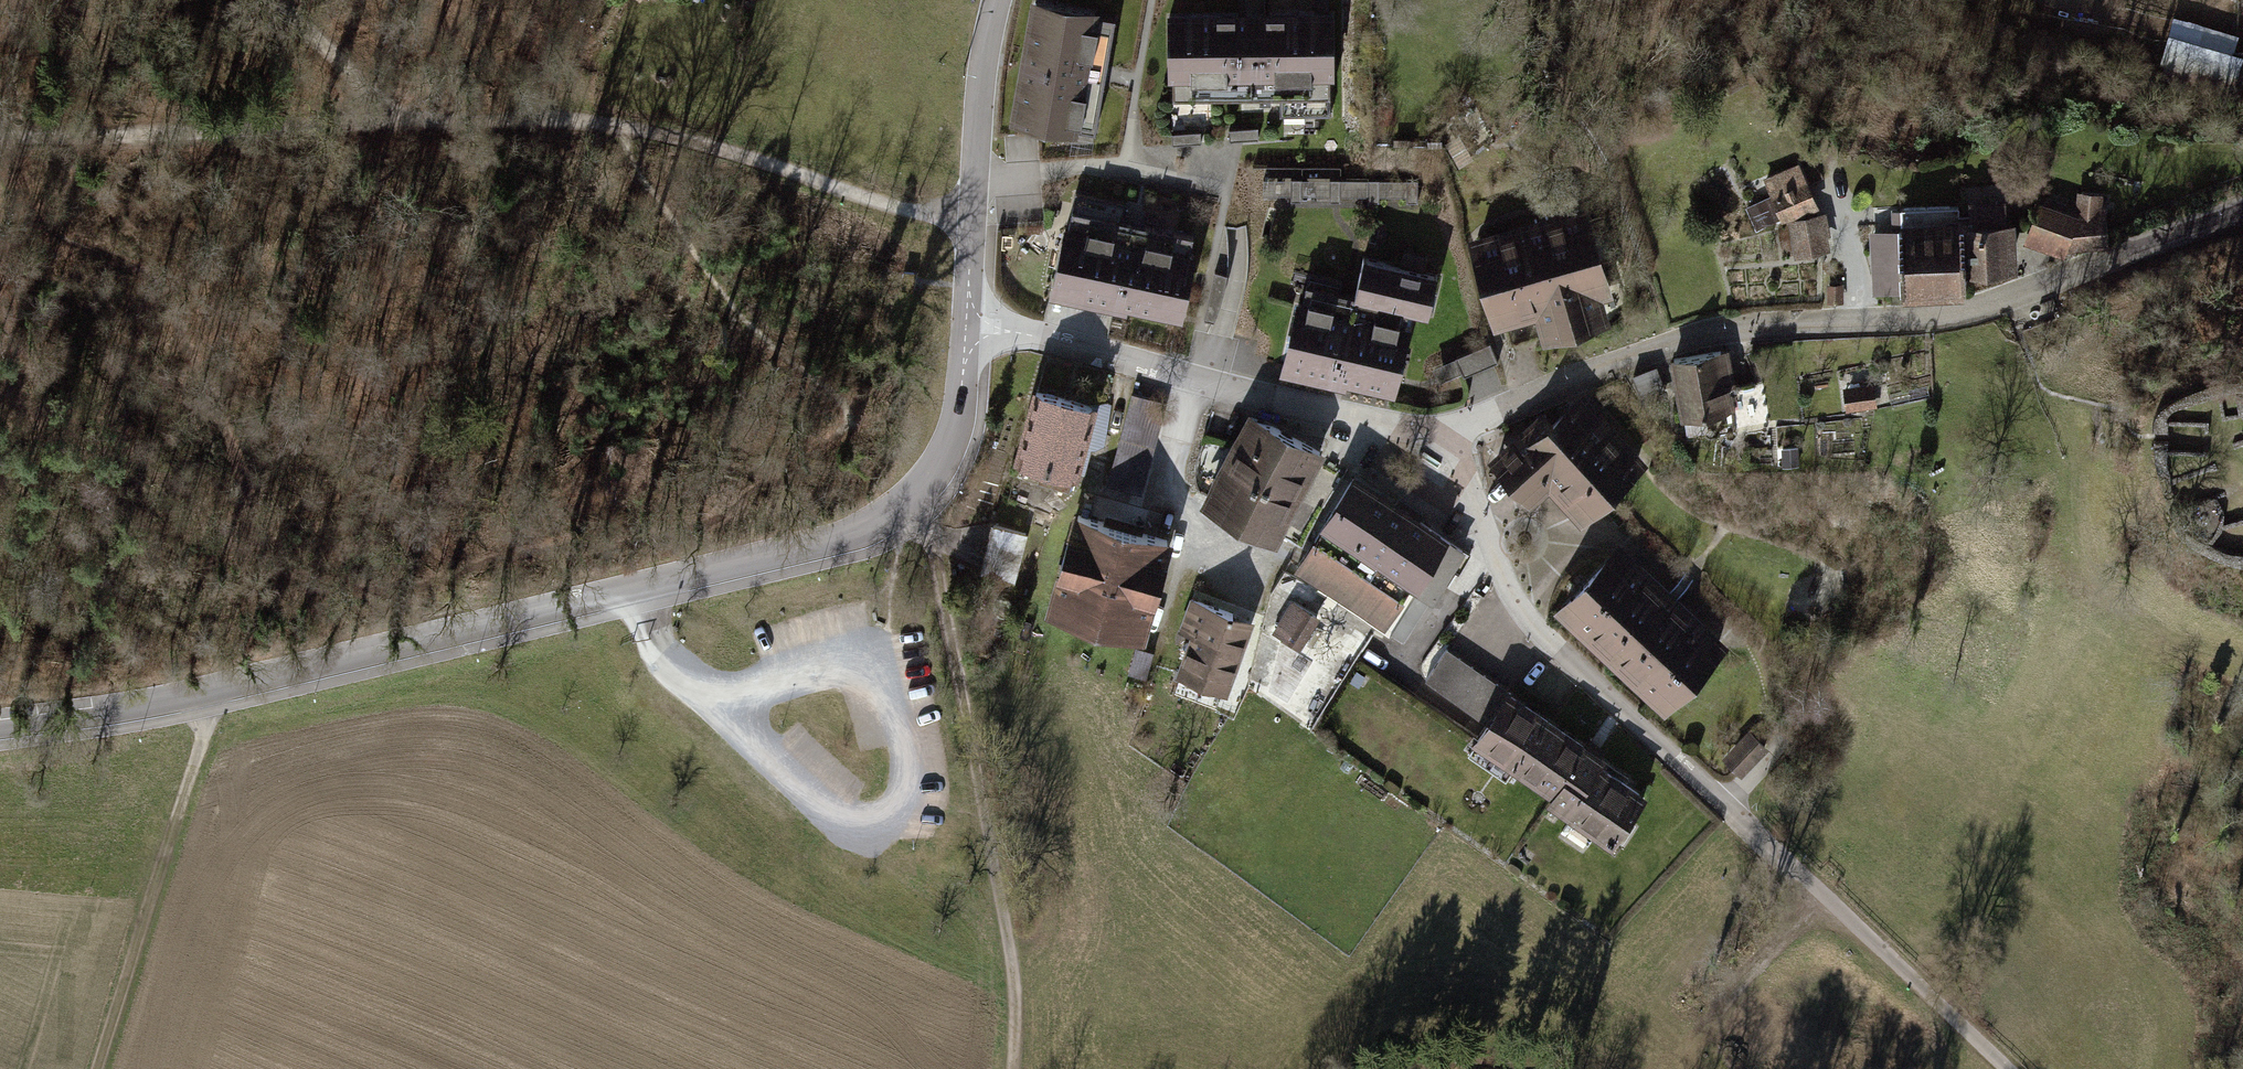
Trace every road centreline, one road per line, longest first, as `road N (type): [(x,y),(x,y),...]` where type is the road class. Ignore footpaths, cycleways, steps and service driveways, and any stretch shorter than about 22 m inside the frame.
road 1 (residential): [(969,325),(1445,430),(1662,342),(1791,321),(1967,312),(2242,204)]
road 2 (residential): [(0,727),(217,693),(638,596),(884,526),(929,493),(955,434),(969,325)]
road 3 (track): [(929,493),(1015,975),(1013,1068)]
road 4 (track): [(95,1068),(217,693)]
road 5 (track): [(1,135),(395,120)]
road 6 (track): [(619,131),(684,139),(969,218)]
road 7 (track): [(1759,839),(2006,1068)]
road 8 (residential): [(969,325),(972,177),(999,0)]
road 9 (track): [(395,120),(522,119),(619,131)]
road 10 (track): [(1819,892),(1685,1057)]
road 11 (track): [(276,0),(395,120)]

